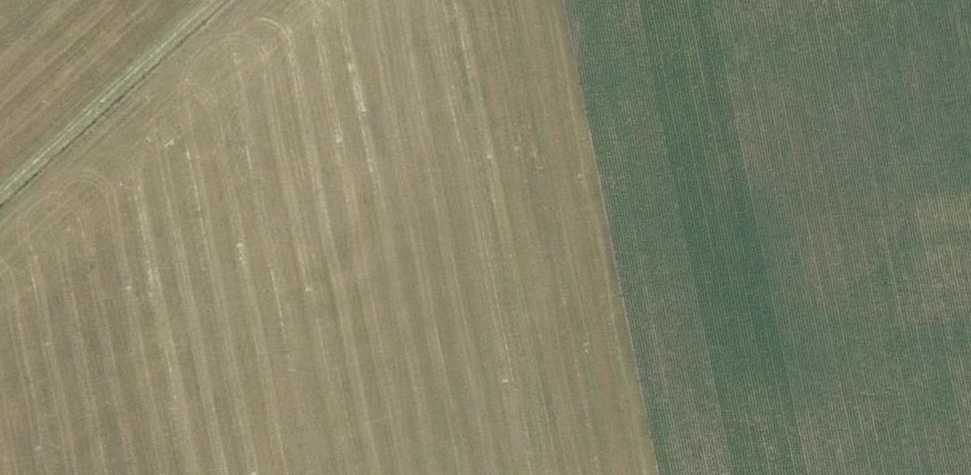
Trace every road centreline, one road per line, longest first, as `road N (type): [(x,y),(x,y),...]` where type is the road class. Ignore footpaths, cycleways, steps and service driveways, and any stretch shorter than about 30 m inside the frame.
road 1 (track): [(226,0),(0,200)]

